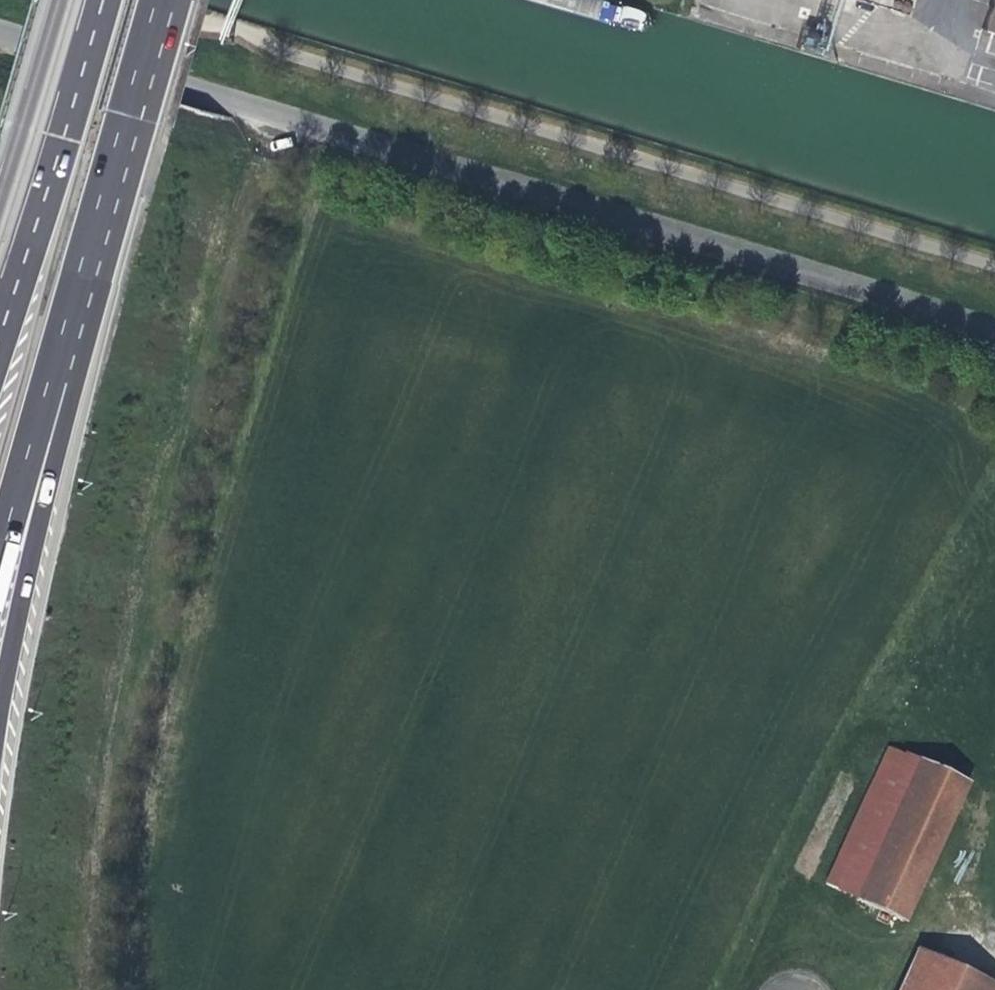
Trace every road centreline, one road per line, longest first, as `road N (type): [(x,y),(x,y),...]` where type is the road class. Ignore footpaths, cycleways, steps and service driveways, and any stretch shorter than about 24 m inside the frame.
road 1 (residential): [(0,29),(994,335)]
road 2 (trunk): [(49,420),(168,0)]
road 3 (trunk): [(105,0),(0,338)]
road 4 (trunk): [(0,699),(49,420)]
road 5 (motorway): [(62,0),(0,202)]
road 6 (trunk): [(0,579),(49,420)]

